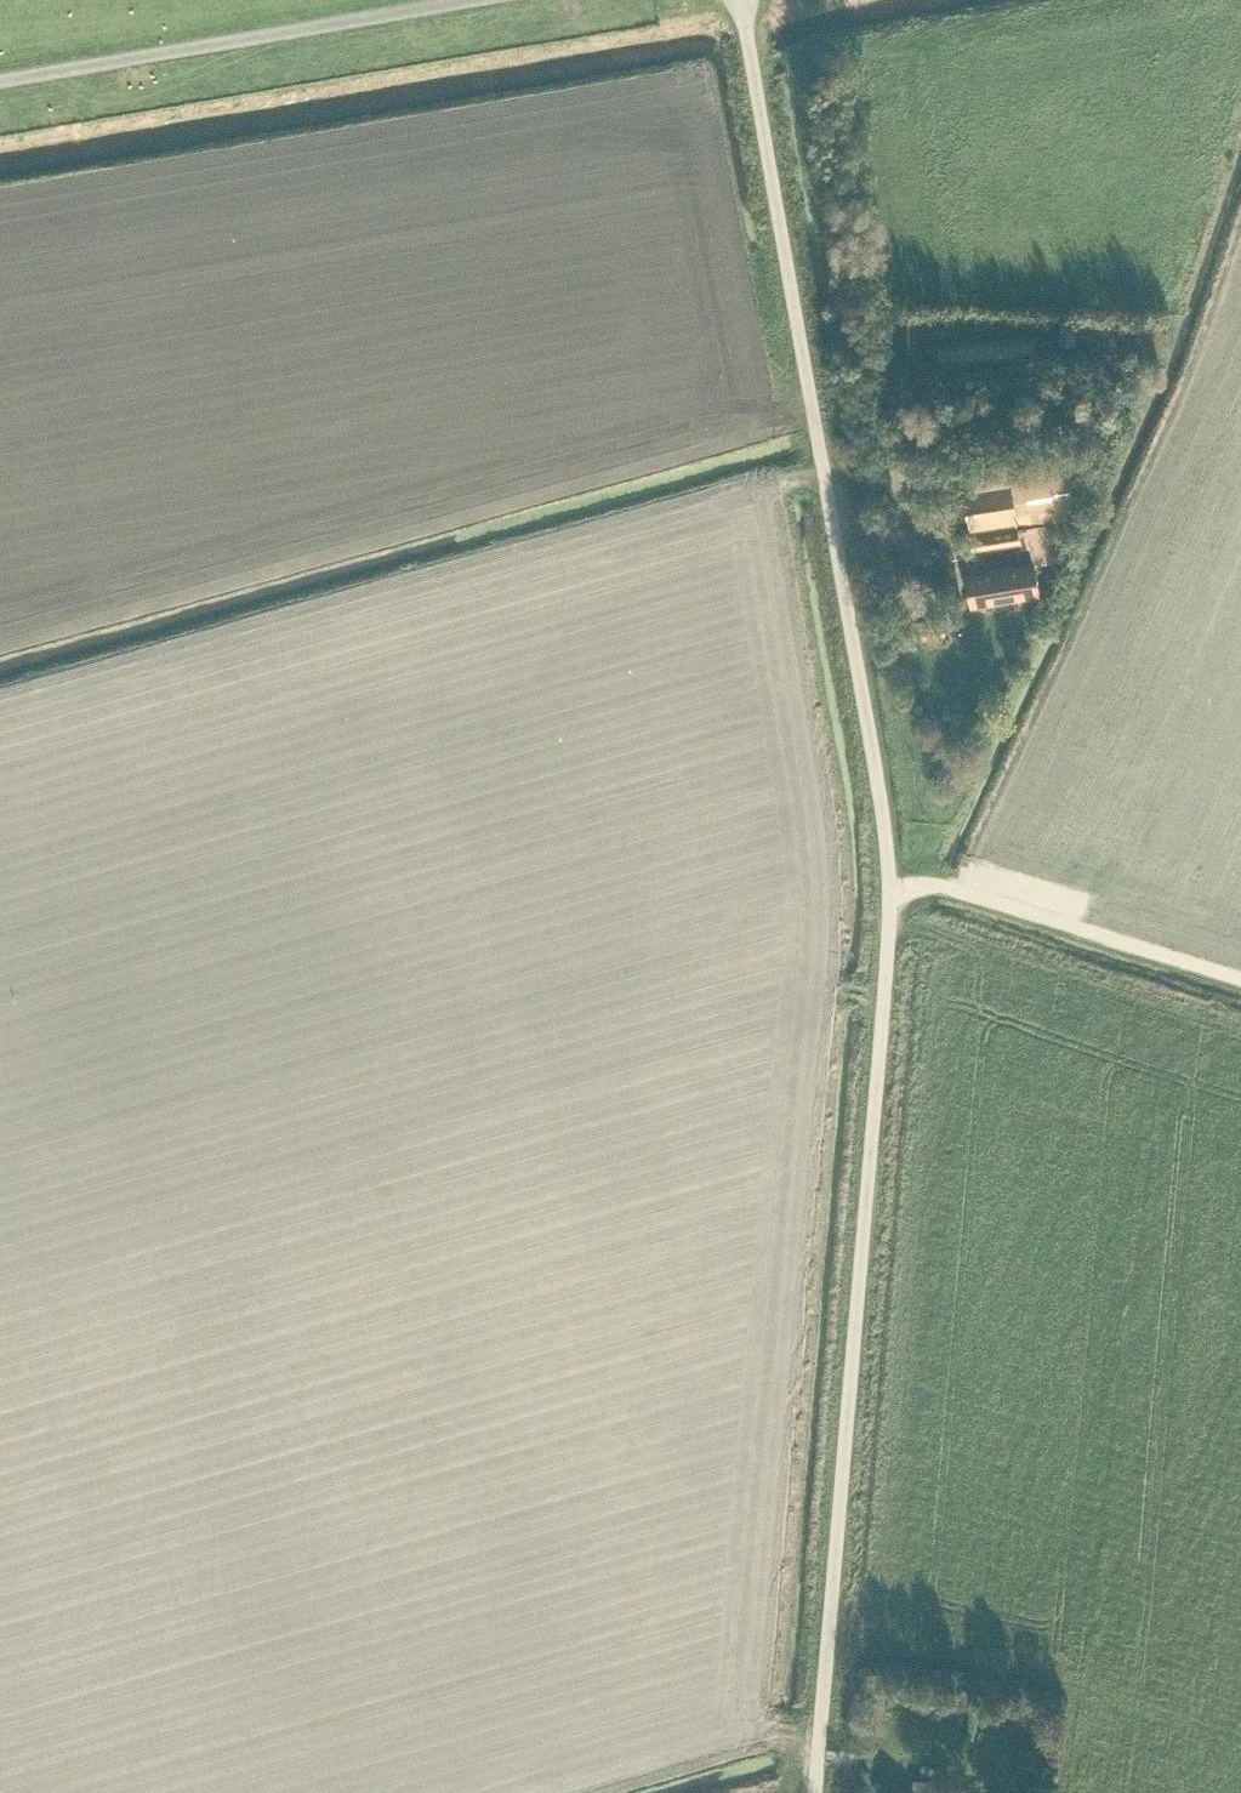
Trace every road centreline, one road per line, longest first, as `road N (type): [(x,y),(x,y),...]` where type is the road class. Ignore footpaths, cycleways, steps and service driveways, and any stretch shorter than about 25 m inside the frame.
road 1 (unclassified): [(814,1792),(890,881),(742,0)]
road 2 (unclassified): [(0,80),(473,0)]

